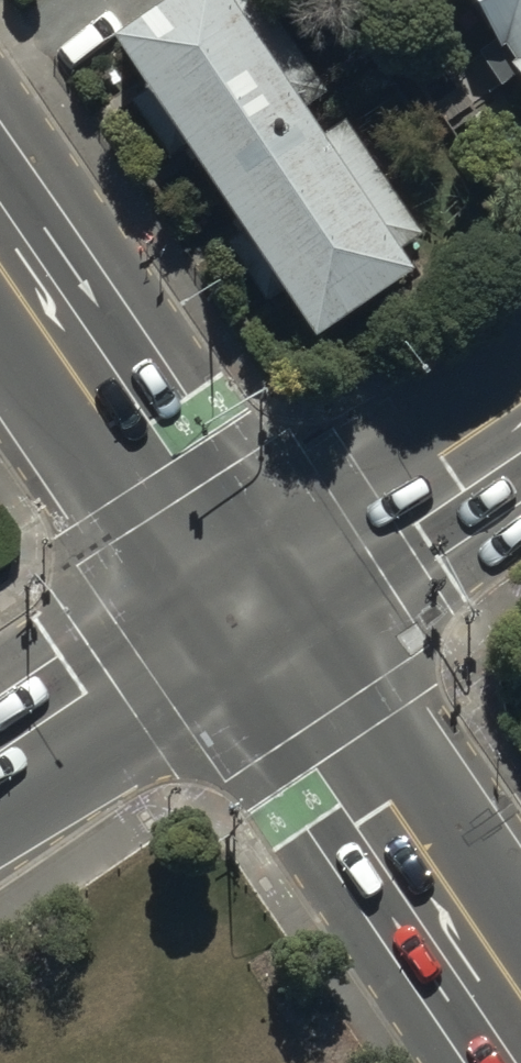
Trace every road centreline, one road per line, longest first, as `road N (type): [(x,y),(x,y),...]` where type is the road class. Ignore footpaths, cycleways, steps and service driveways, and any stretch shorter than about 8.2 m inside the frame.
road 1 (secondary): [(237,598),(520,1014)]
road 2 (secondary): [(0,250),(237,598)]
road 3 (secondary): [(237,598),(520,408)]
road 4 (secondary): [(0,759),(237,598)]

